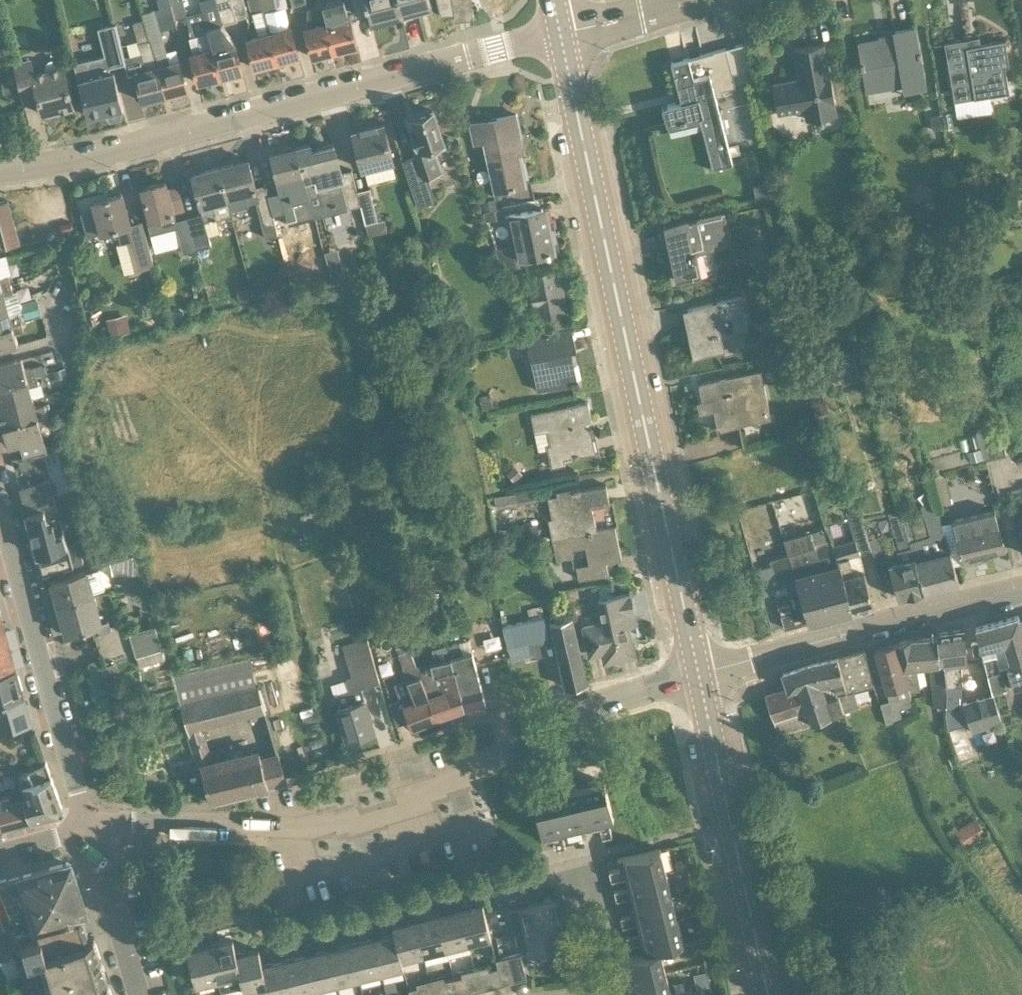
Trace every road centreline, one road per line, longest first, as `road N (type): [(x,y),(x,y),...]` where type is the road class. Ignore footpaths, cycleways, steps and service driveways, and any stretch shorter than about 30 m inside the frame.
road 1 (tertiary): [(699,674),(560,34)]
road 2 (residential): [(90,829),(355,825),(412,808),(474,766),(568,738),(594,703),(699,674)]
road 3 (residential): [(0,172),(78,160),(560,34)]
road 4 (tertiary): [(699,674),(1021,587)]
road 5 (residential): [(90,829),(0,512)]
road 6 (tertiary): [(768,994),(699,674)]
road 7 (residential): [(138,994),(90,829)]
road 8 (residential): [(560,34),(708,0)]
road 9 (residential): [(571,994),(580,967),(557,868)]

